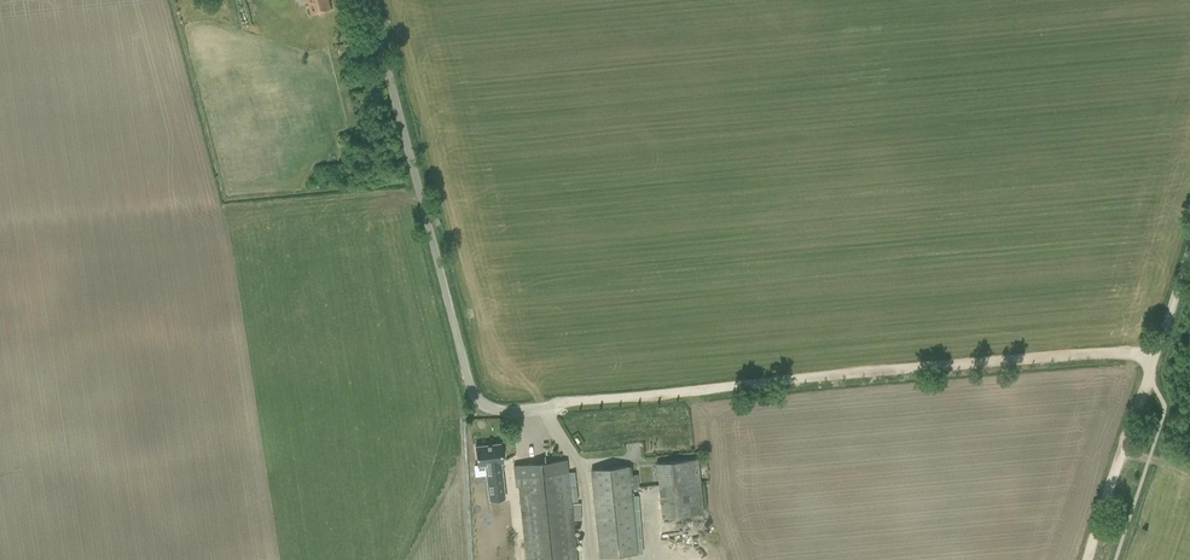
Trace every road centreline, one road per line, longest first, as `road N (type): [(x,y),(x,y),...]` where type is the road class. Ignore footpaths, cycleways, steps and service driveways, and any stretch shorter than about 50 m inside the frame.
road 1 (track): [(548,407),(1139,352),(1149,373)]
road 2 (unclassified): [(548,407),(479,405),(373,0)]
road 3 (track): [(1087,559),(1149,373)]
road 4 (unclassified): [(1149,373),(1189,250)]

